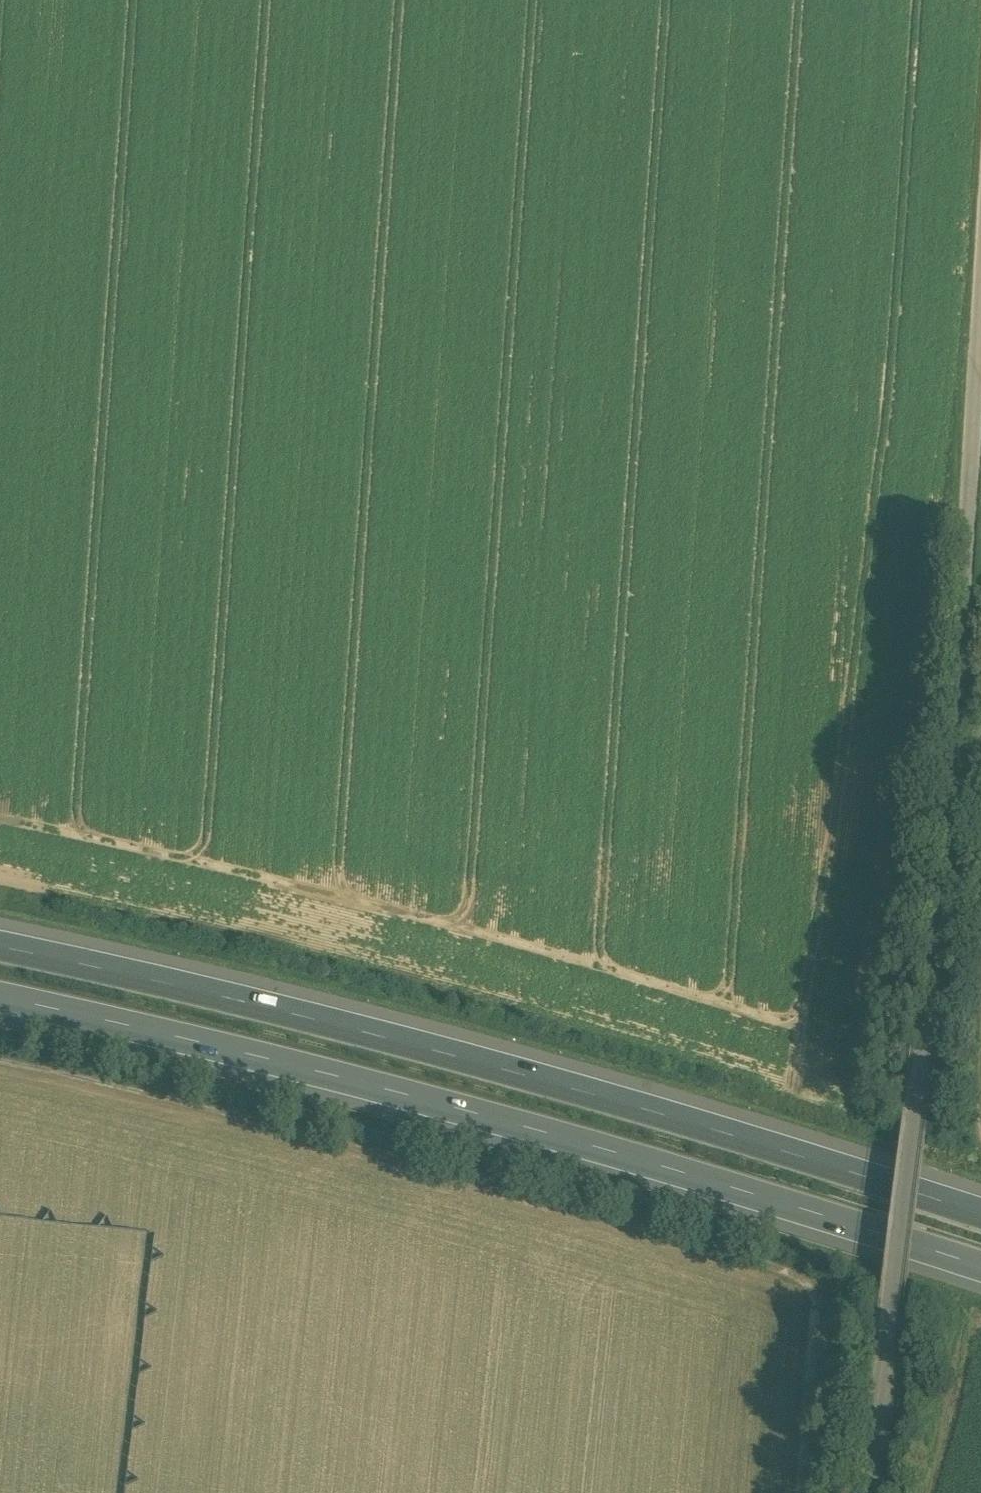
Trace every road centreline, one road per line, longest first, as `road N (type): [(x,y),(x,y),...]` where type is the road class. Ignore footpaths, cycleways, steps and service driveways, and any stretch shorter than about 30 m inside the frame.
road 1 (track): [(980,310),(921,1097),(867,1492)]
road 2 (motorway): [(0,1005),(607,1160),(980,1275)]
road 3 (motorway): [(980,1216),(474,1066),(0,952)]
road 4 (track): [(0,1069),(300,1140),(813,1287)]
road 5 (track): [(800,1492),(813,1287)]
road 6 (track): [(969,1318),(932,1492)]

